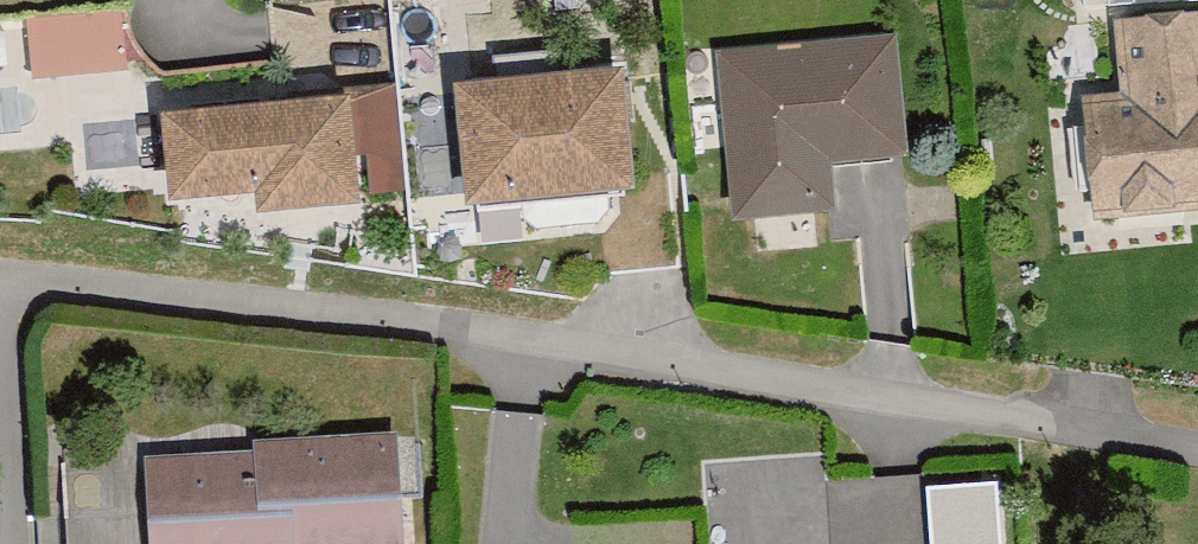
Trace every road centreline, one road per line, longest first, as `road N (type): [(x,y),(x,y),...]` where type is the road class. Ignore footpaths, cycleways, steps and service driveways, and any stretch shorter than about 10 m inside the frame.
road 1 (residential): [(1197,447),(549,338),(0,278)]

